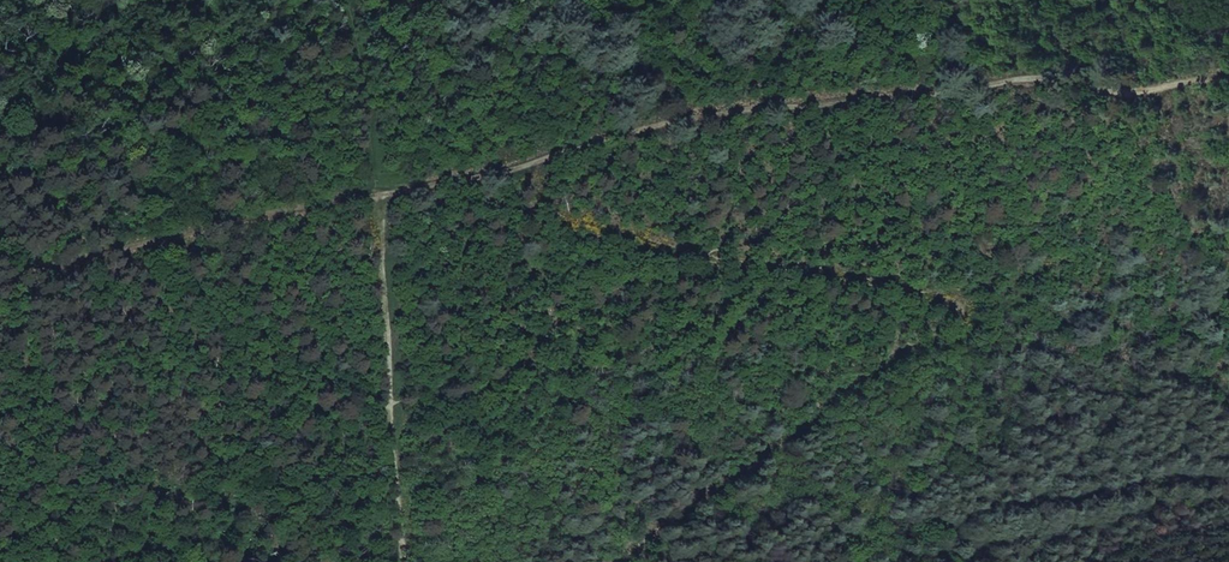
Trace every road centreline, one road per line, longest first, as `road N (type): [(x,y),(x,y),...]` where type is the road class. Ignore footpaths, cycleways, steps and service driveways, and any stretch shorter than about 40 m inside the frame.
road 1 (track): [(1228,73),(1142,91),(1091,77),(1027,79),(620,133),(534,163),(261,215),(0,287)]
road 2 (track): [(534,163),(558,216),(704,258),(875,283),(965,310),(959,332),(854,384),(619,561)]

